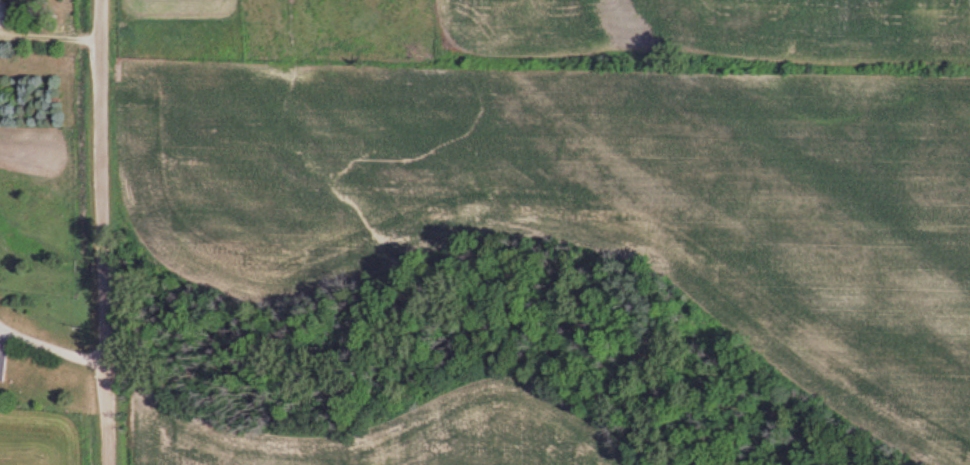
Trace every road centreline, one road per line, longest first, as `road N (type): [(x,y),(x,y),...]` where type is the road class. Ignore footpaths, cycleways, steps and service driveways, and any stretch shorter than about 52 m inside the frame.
road 1 (residential): [(106,464),(97,0)]

